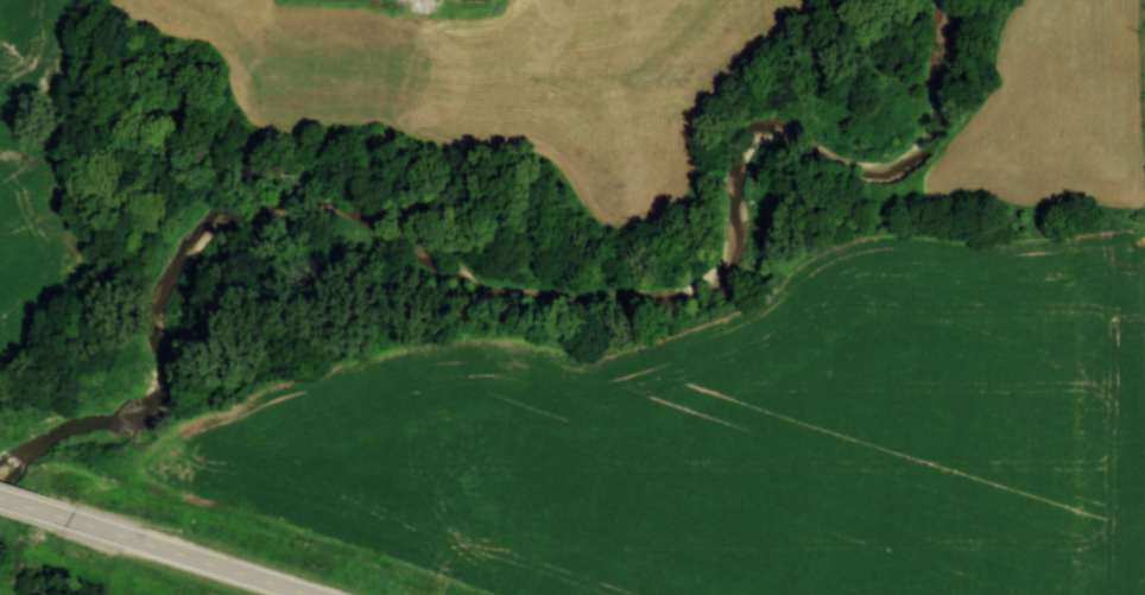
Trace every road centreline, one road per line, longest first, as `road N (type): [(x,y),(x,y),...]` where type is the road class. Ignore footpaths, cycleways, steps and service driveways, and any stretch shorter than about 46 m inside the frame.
road 1 (secondary): [(311,594),(71,518)]

